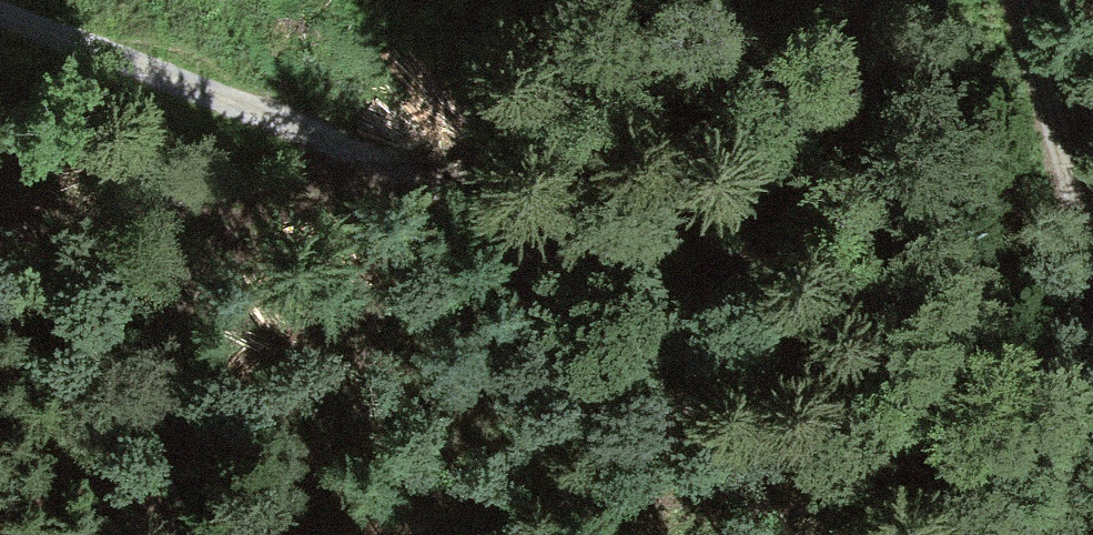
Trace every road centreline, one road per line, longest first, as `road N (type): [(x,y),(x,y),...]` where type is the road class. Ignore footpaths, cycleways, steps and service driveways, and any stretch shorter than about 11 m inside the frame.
road 1 (track): [(0,15),(375,162),(497,236),(639,378),(775,534)]
road 2 (track): [(197,534),(179,412),(188,337),(231,196)]
road 3 (track): [(1019,0),(1092,216)]
road 4 (track): [(375,162),(231,196)]

